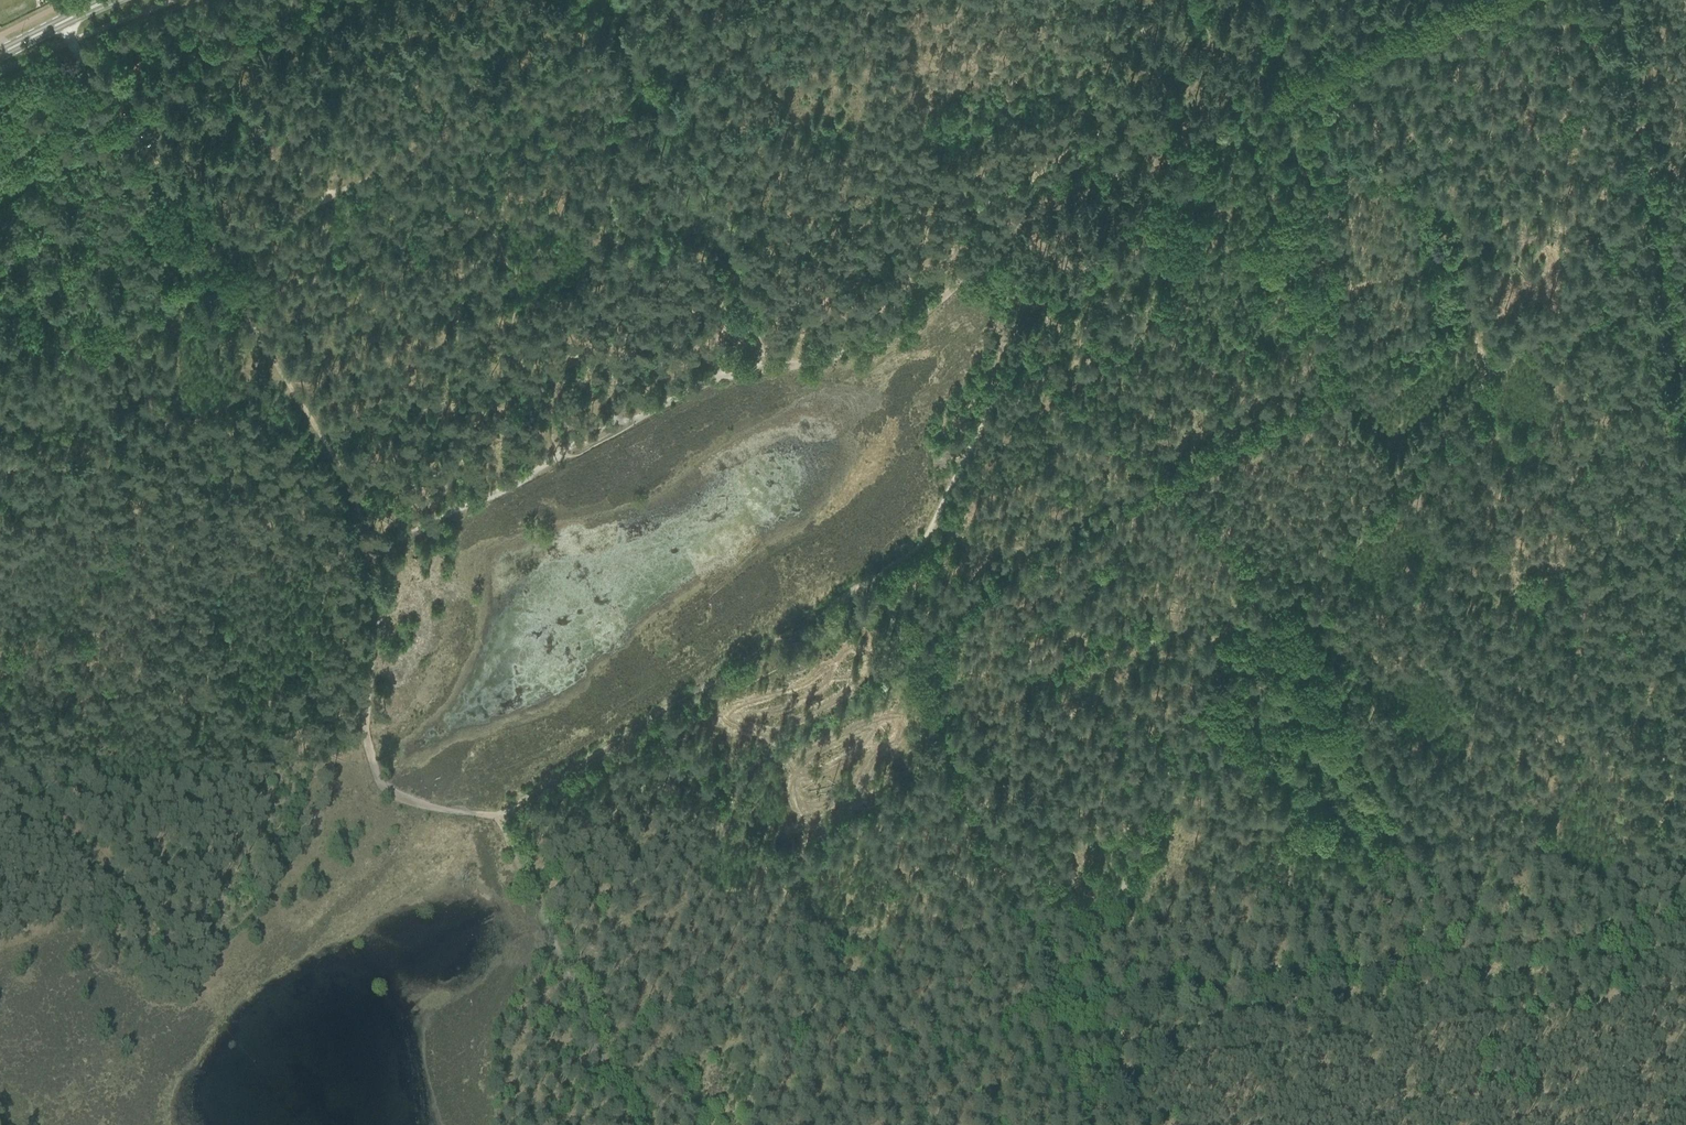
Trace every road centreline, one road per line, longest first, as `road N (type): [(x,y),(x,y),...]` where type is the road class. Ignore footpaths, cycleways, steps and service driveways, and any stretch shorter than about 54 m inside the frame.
road 1 (track): [(1652,210),(1626,222),(1502,370),(1283,604)]
road 2 (track): [(871,583),(936,701),(1066,995)]
road 3 (track): [(1283,614),(1257,647),(1066,995)]
road 4 (track): [(1467,957),(1065,1012)]
road 5 (track): [(835,602),(501,819)]
road 6 (track): [(1018,361),(1283,604)]
road 7 (track): [(1497,0),(1180,127)]
road 8 (track): [(1065,1012),(873,1064),(796,1124)]
road 9 (track): [(1018,361),(928,536),(871,583)]
road 10 (track): [(1180,127),(1057,202),(976,266)]
road 11 (track): [(1044,322),(1164,175),(1180,127)]
road 12 (track): [(769,369),(865,347),(901,328),(976,266)]
road 13 (track): [(1685,435),(1652,210)]
road 14 (track): [(1685,929),(1467,957)]
road 15 (track): [(373,557),(564,457)]
road 16 (track): [(1652,210),(1617,0)]
road 17 (track): [(367,705),(372,768),(383,790),(399,802),(501,819)]
road 18 (track): [(373,557),(346,482),(289,379)]
road 19 (track): [(556,945),(629,1124)]
road 20 (track): [(117,116),(215,263)]
road 21 (track): [(564,457),(720,379)]
road 22 (track): [(367,705),(378,628),(373,557)]
road 23 (track): [(501,819),(556,945)]
road 24 (secondary): [(0,55),(110,0)]

